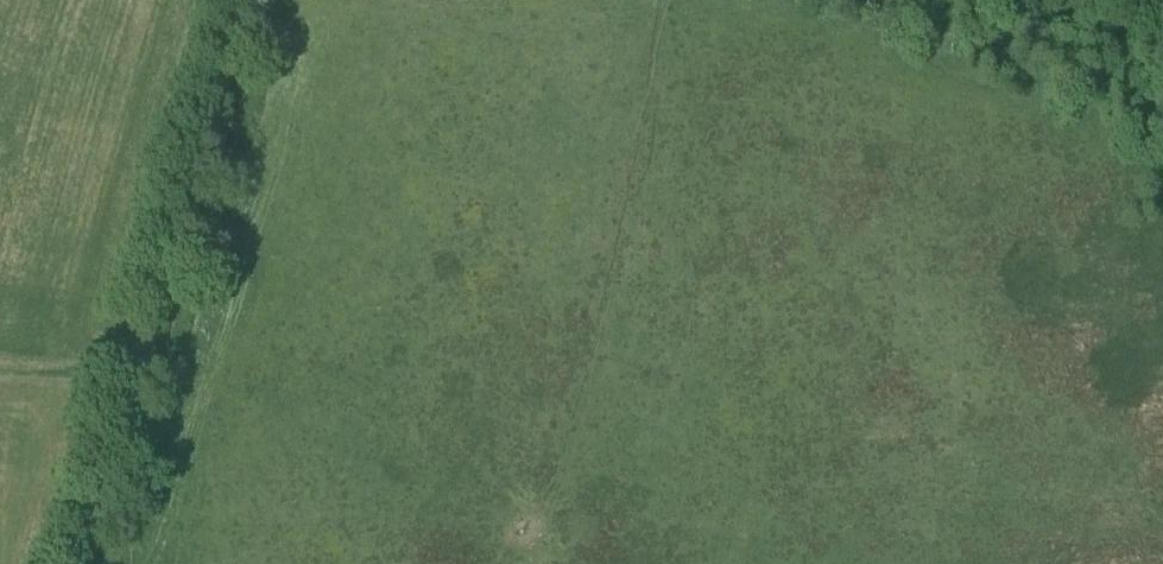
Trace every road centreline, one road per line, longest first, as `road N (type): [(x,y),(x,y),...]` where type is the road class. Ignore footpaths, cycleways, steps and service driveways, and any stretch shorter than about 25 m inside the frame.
road 1 (tertiary): [(78,563),(240,0)]

